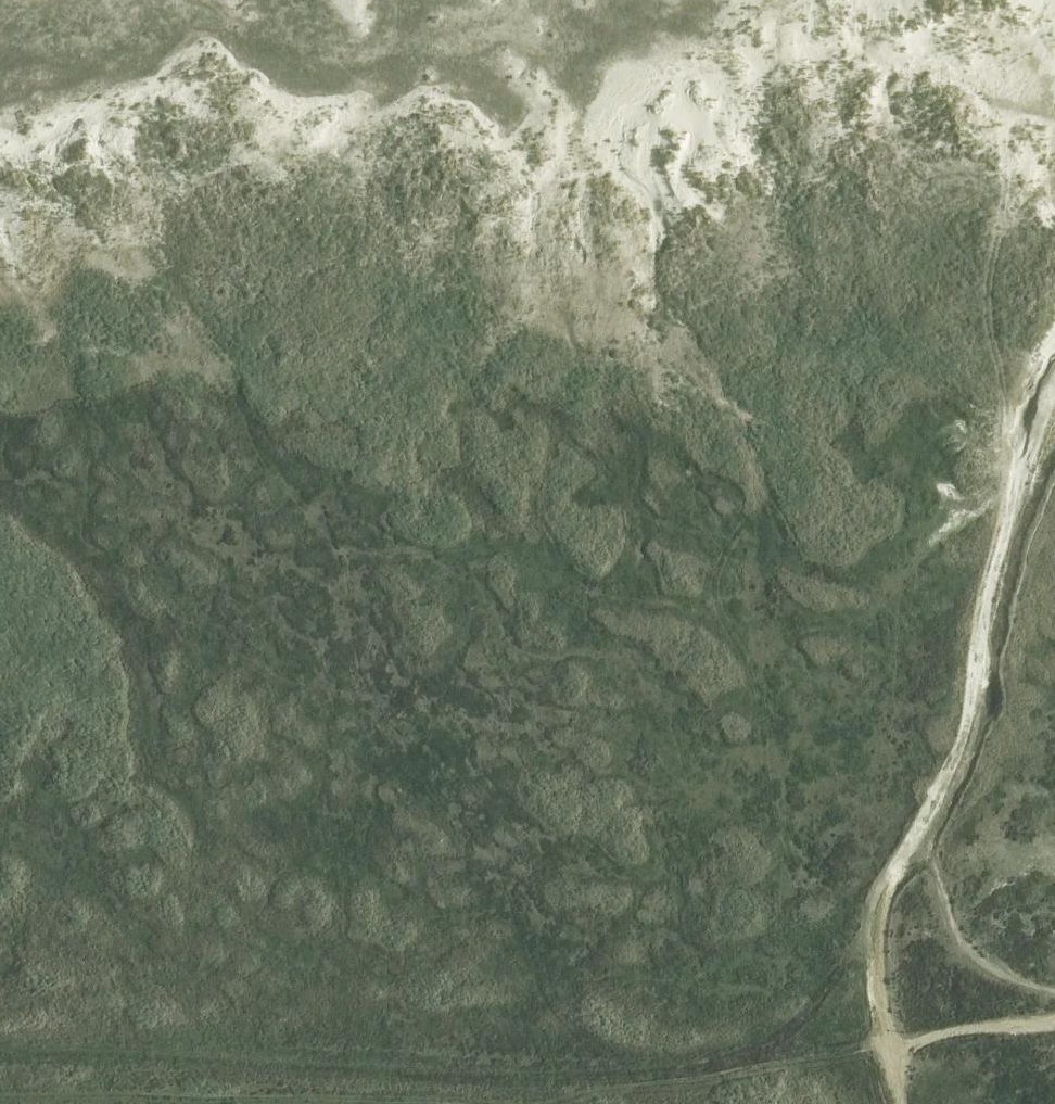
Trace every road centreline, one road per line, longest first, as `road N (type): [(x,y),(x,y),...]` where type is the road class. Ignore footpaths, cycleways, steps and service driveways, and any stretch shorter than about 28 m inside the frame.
road 1 (track): [(703,1076),(0,1067)]
road 2 (track): [(883,1047),(879,938),(971,769),(1011,566),(1054,444)]
road 3 (track): [(703,1076),(883,1047)]
road 4 (track): [(883,1047),(1054,1021)]

